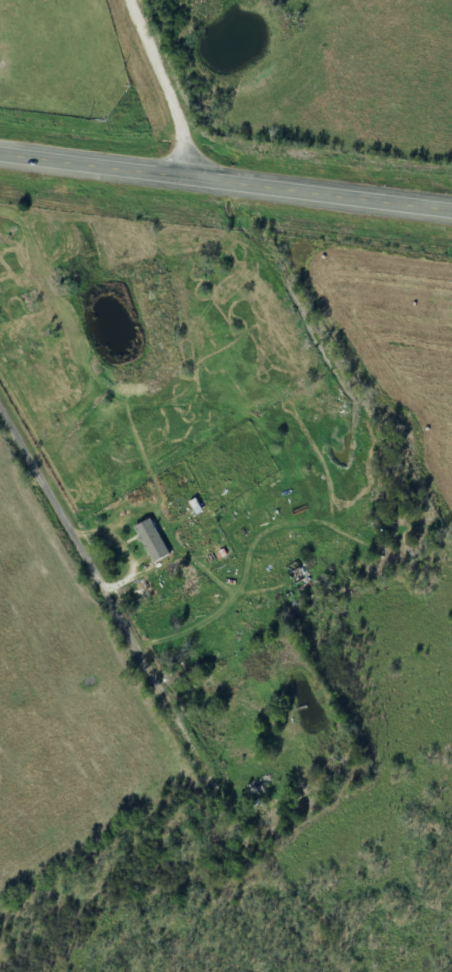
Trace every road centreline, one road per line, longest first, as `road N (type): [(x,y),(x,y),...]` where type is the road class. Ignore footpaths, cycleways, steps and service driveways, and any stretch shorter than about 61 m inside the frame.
road 1 (primary): [(451,198),(0,141)]

